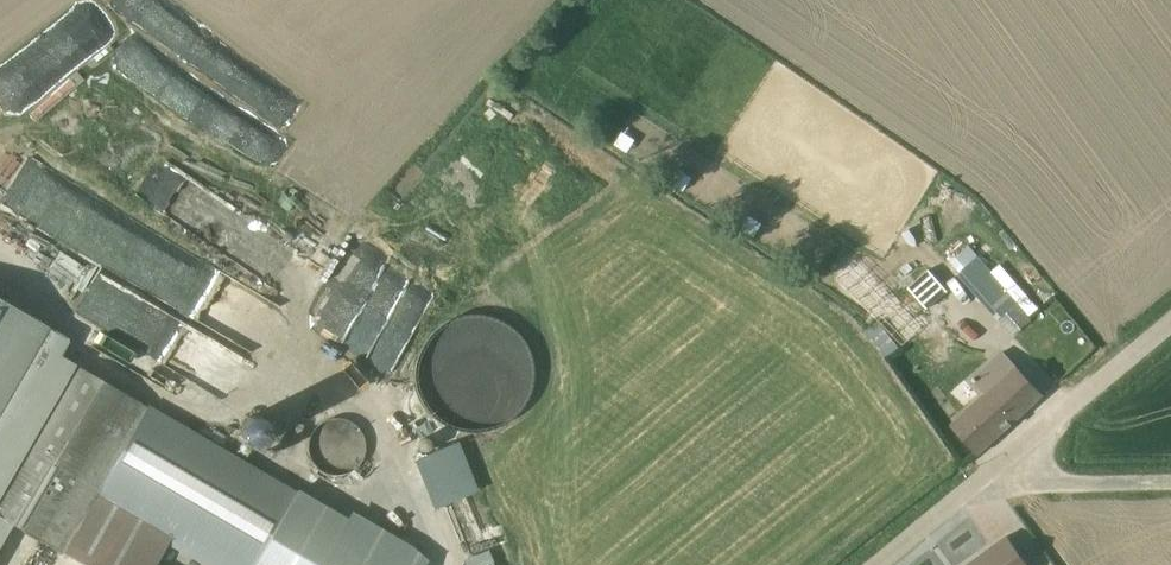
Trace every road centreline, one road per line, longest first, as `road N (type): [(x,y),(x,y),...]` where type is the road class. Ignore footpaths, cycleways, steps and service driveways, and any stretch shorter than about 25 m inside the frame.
road 1 (unclassified): [(993,470),(1170,321)]
road 2 (unclassified): [(993,470),(1023,487),(1170,485)]
road 3 (unclassified): [(877,564),(993,470)]

